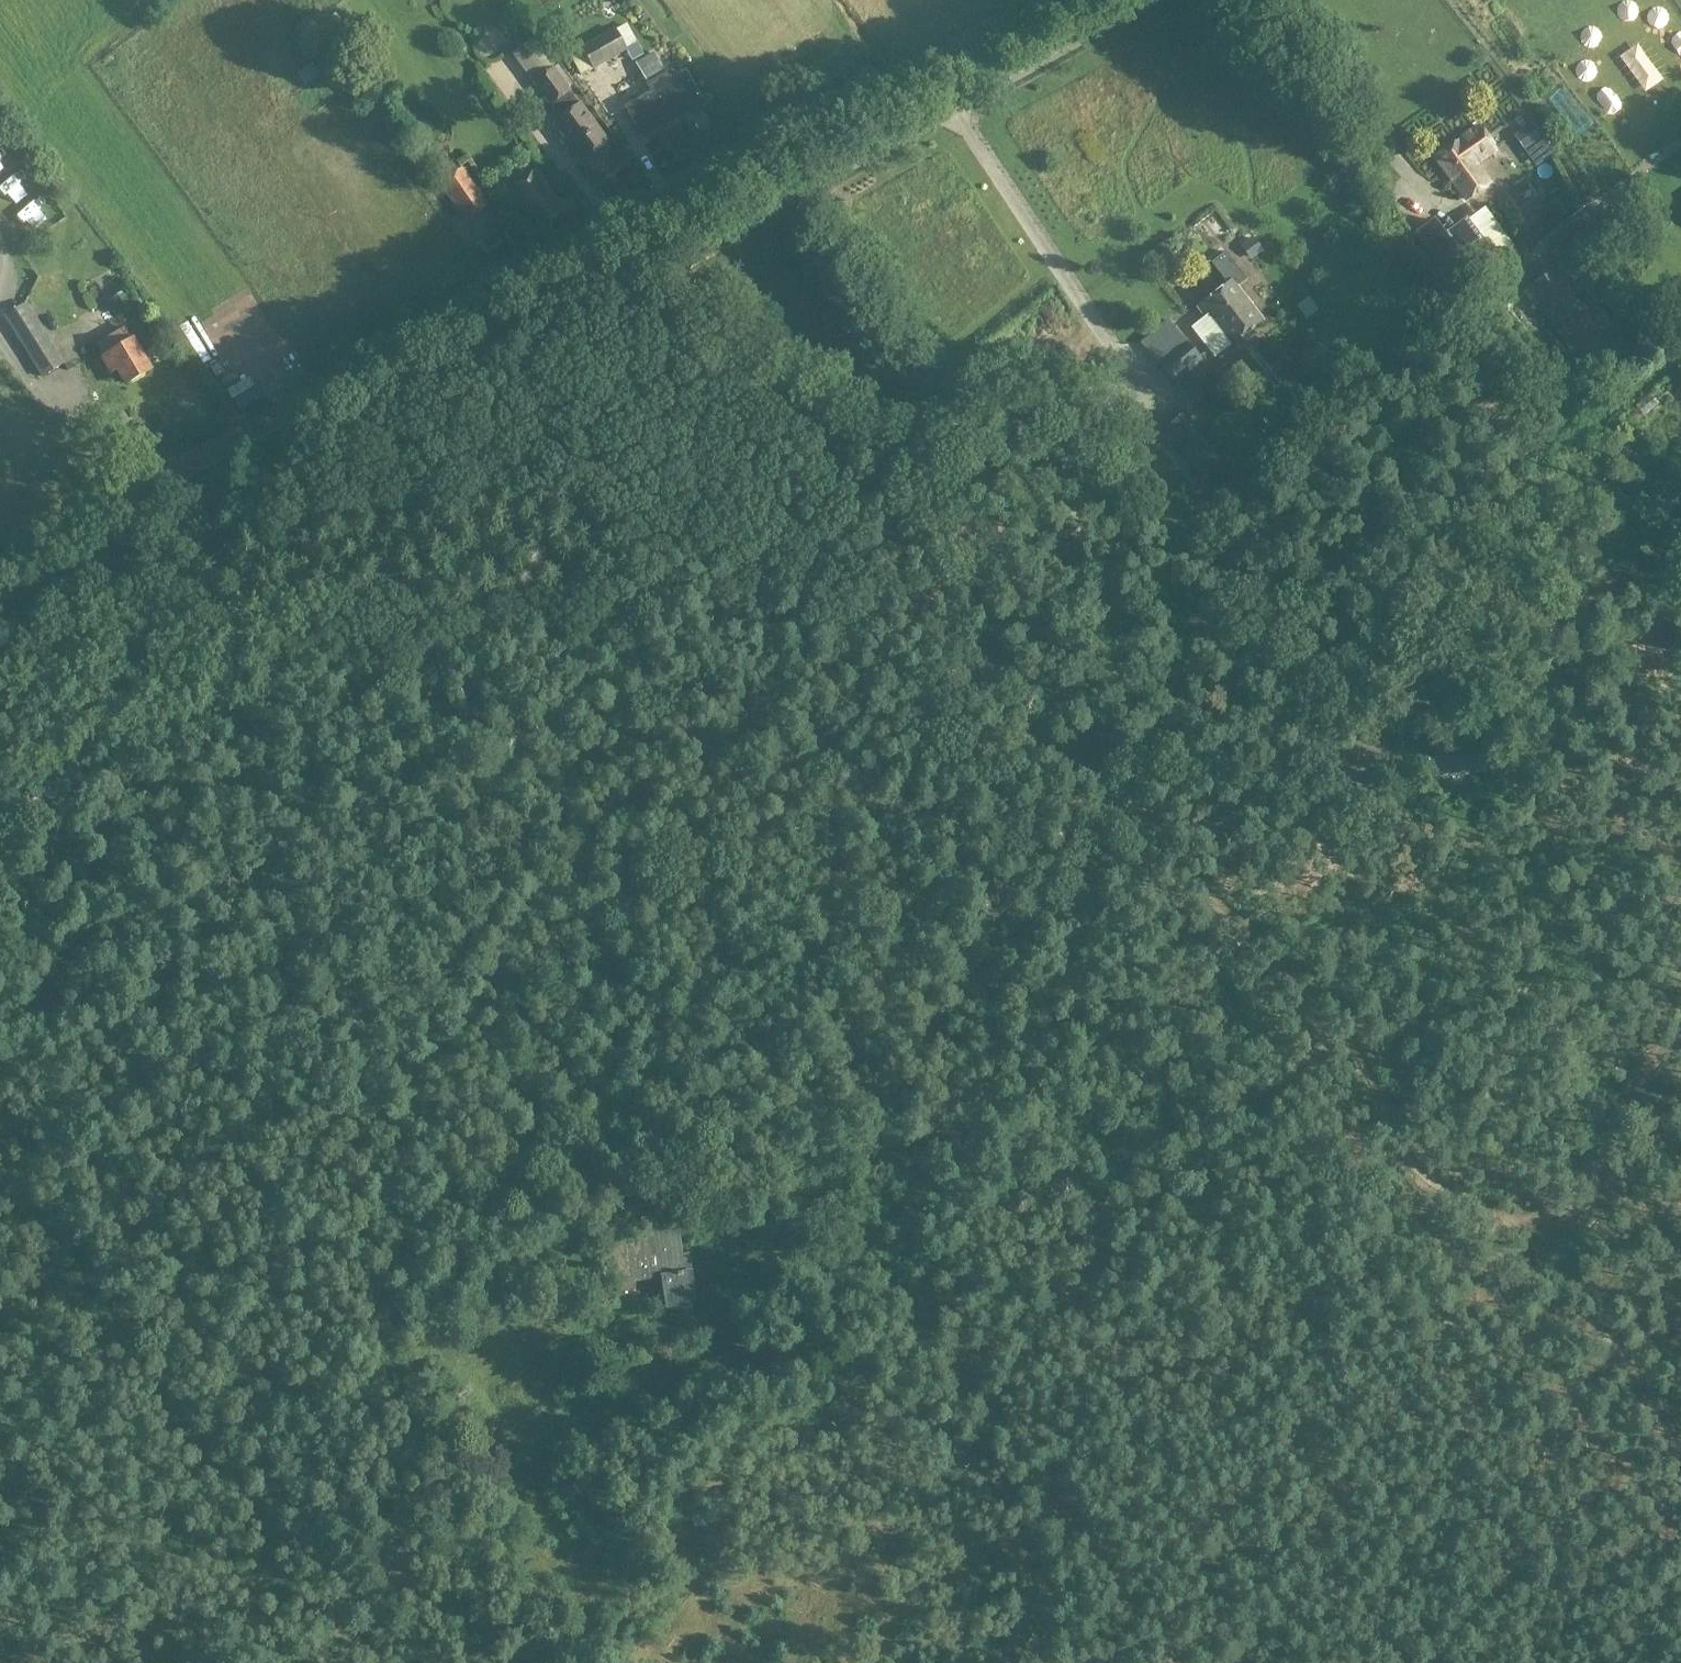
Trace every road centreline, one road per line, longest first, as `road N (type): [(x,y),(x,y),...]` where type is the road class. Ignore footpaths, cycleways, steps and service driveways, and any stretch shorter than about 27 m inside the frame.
road 1 (tertiary): [(0,567),(1045,0)]

